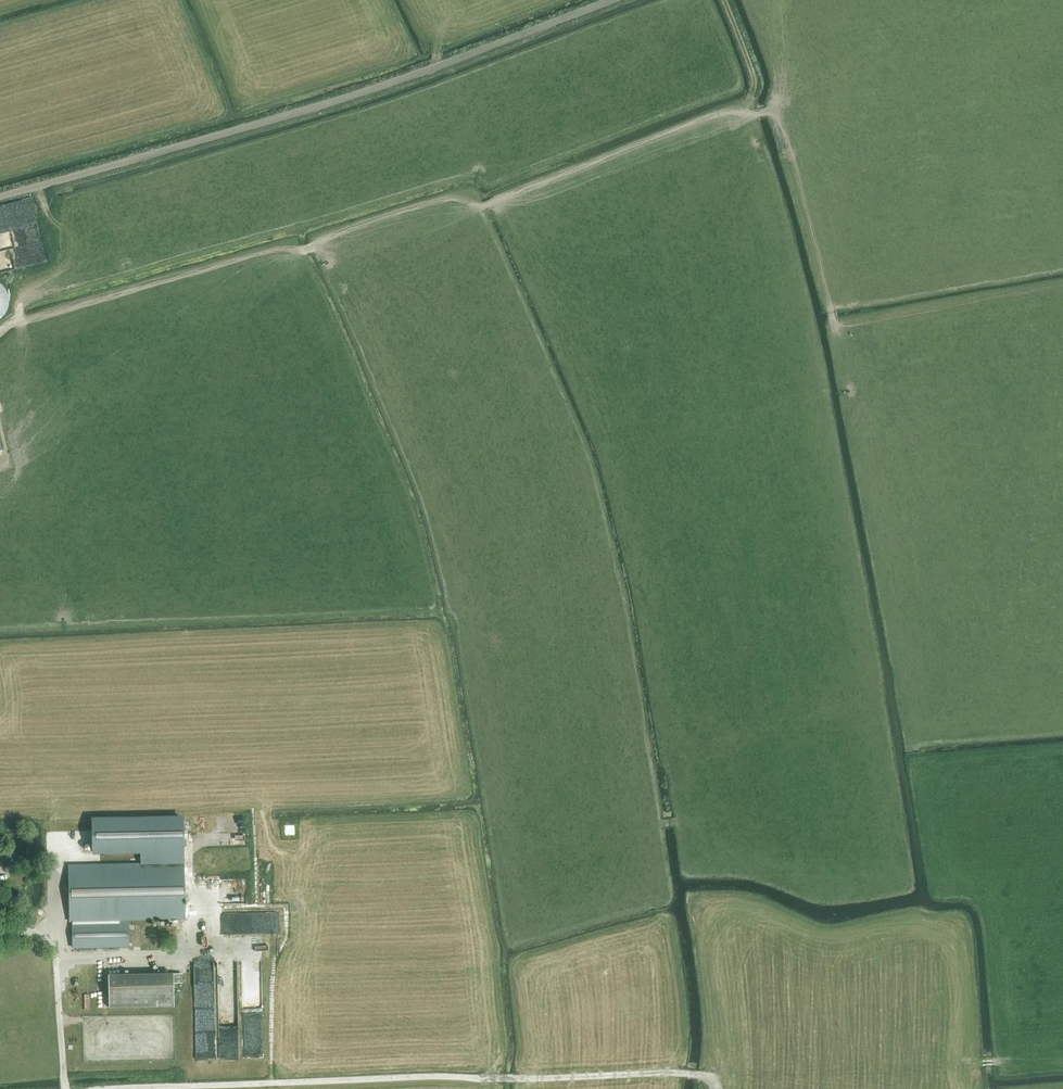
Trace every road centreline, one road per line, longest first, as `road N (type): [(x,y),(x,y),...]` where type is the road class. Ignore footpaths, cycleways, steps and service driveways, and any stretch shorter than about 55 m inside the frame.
road 1 (track): [(0,196),(325,105),(614,0)]
road 2 (track): [(108,1088),(689,1072),(708,1074),(717,1088)]
road 3 (track): [(57,956),(205,952),(204,893)]
road 4 (track): [(57,956),(65,1088)]

